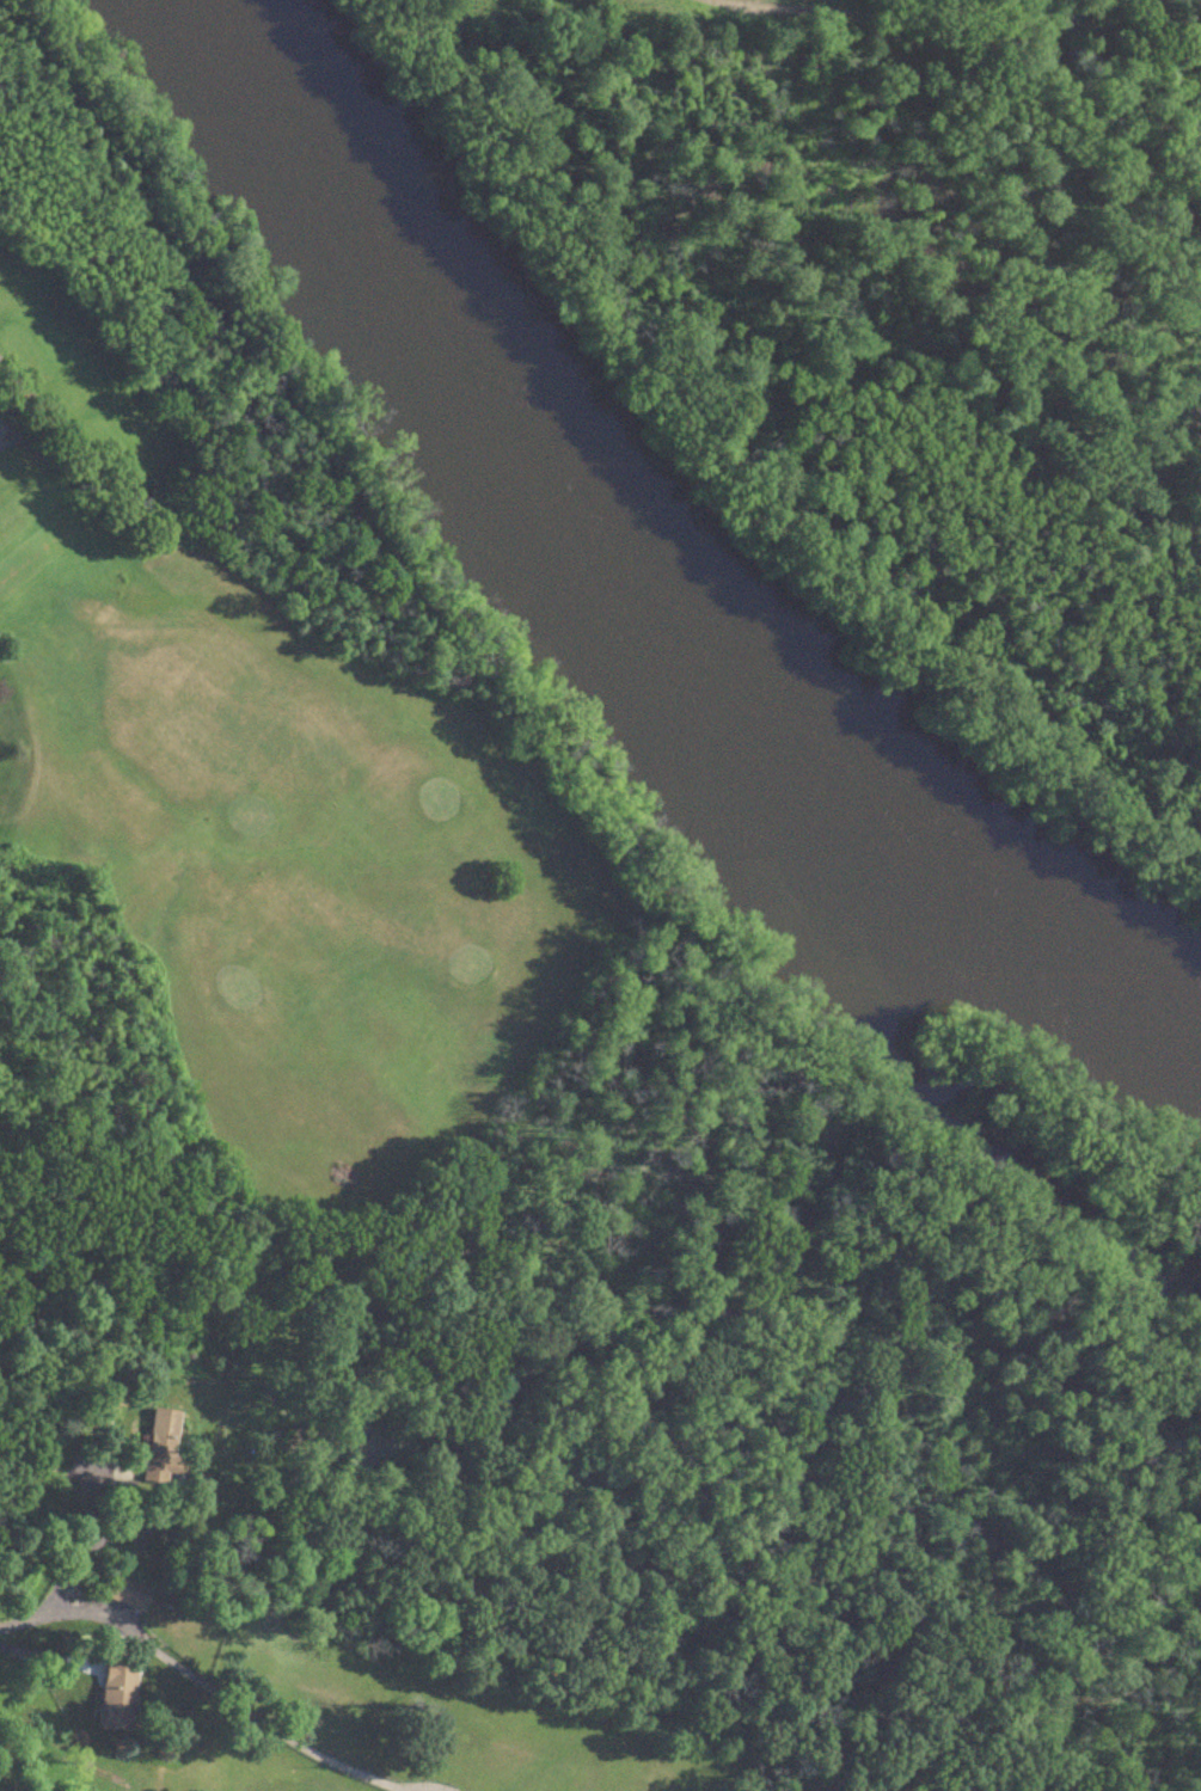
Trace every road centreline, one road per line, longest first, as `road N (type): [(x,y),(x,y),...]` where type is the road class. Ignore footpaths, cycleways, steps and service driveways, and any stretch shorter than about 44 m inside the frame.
road 1 (residential): [(0,1630),(100,1613),(304,1750),(396,1790)]

